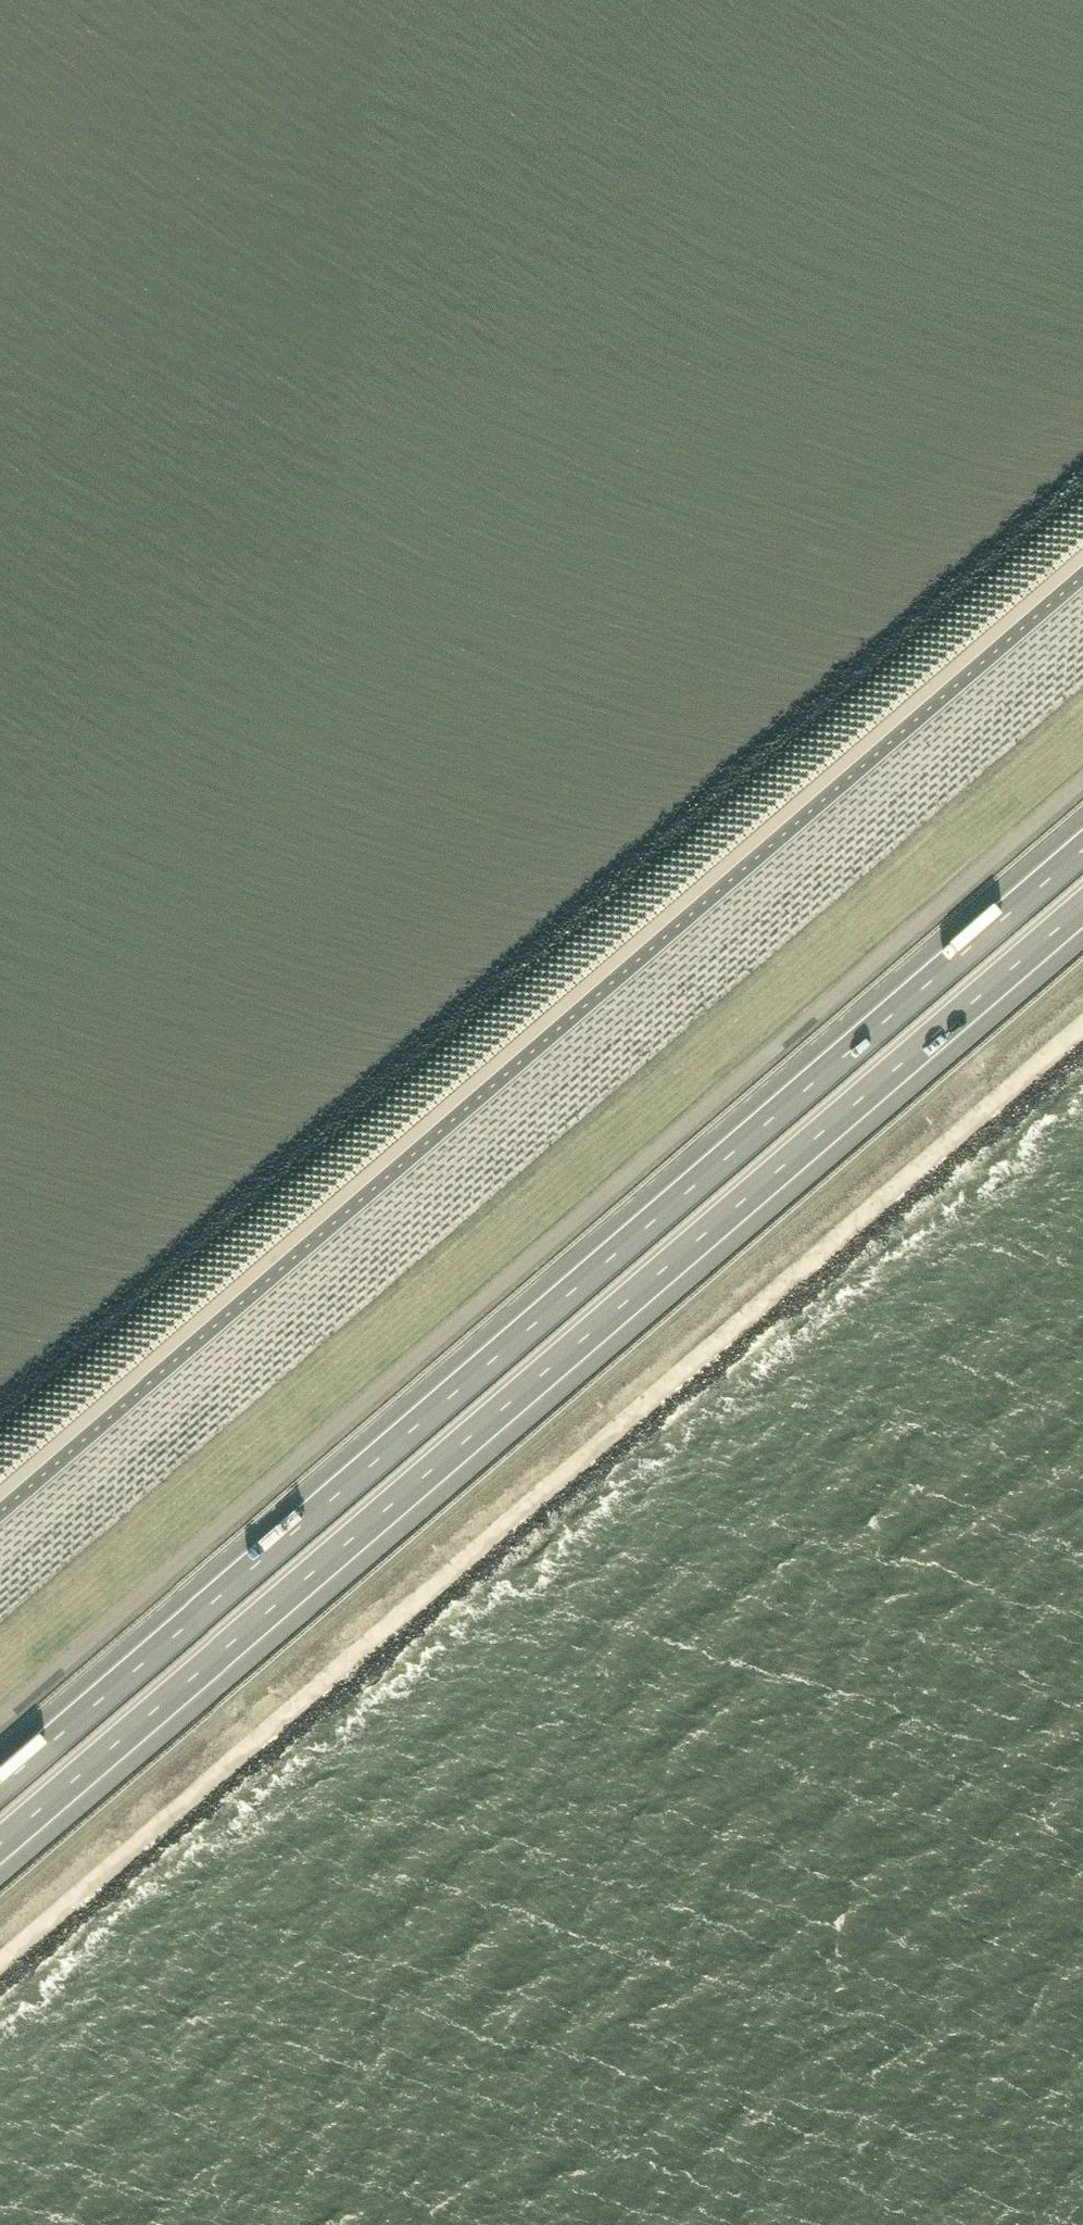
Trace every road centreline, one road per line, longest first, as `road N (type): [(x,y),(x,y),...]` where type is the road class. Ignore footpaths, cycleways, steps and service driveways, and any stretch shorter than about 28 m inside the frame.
road 1 (motorway): [(1082,844),(0,1780)]
road 2 (motorway): [(0,1836),(1082,900)]

